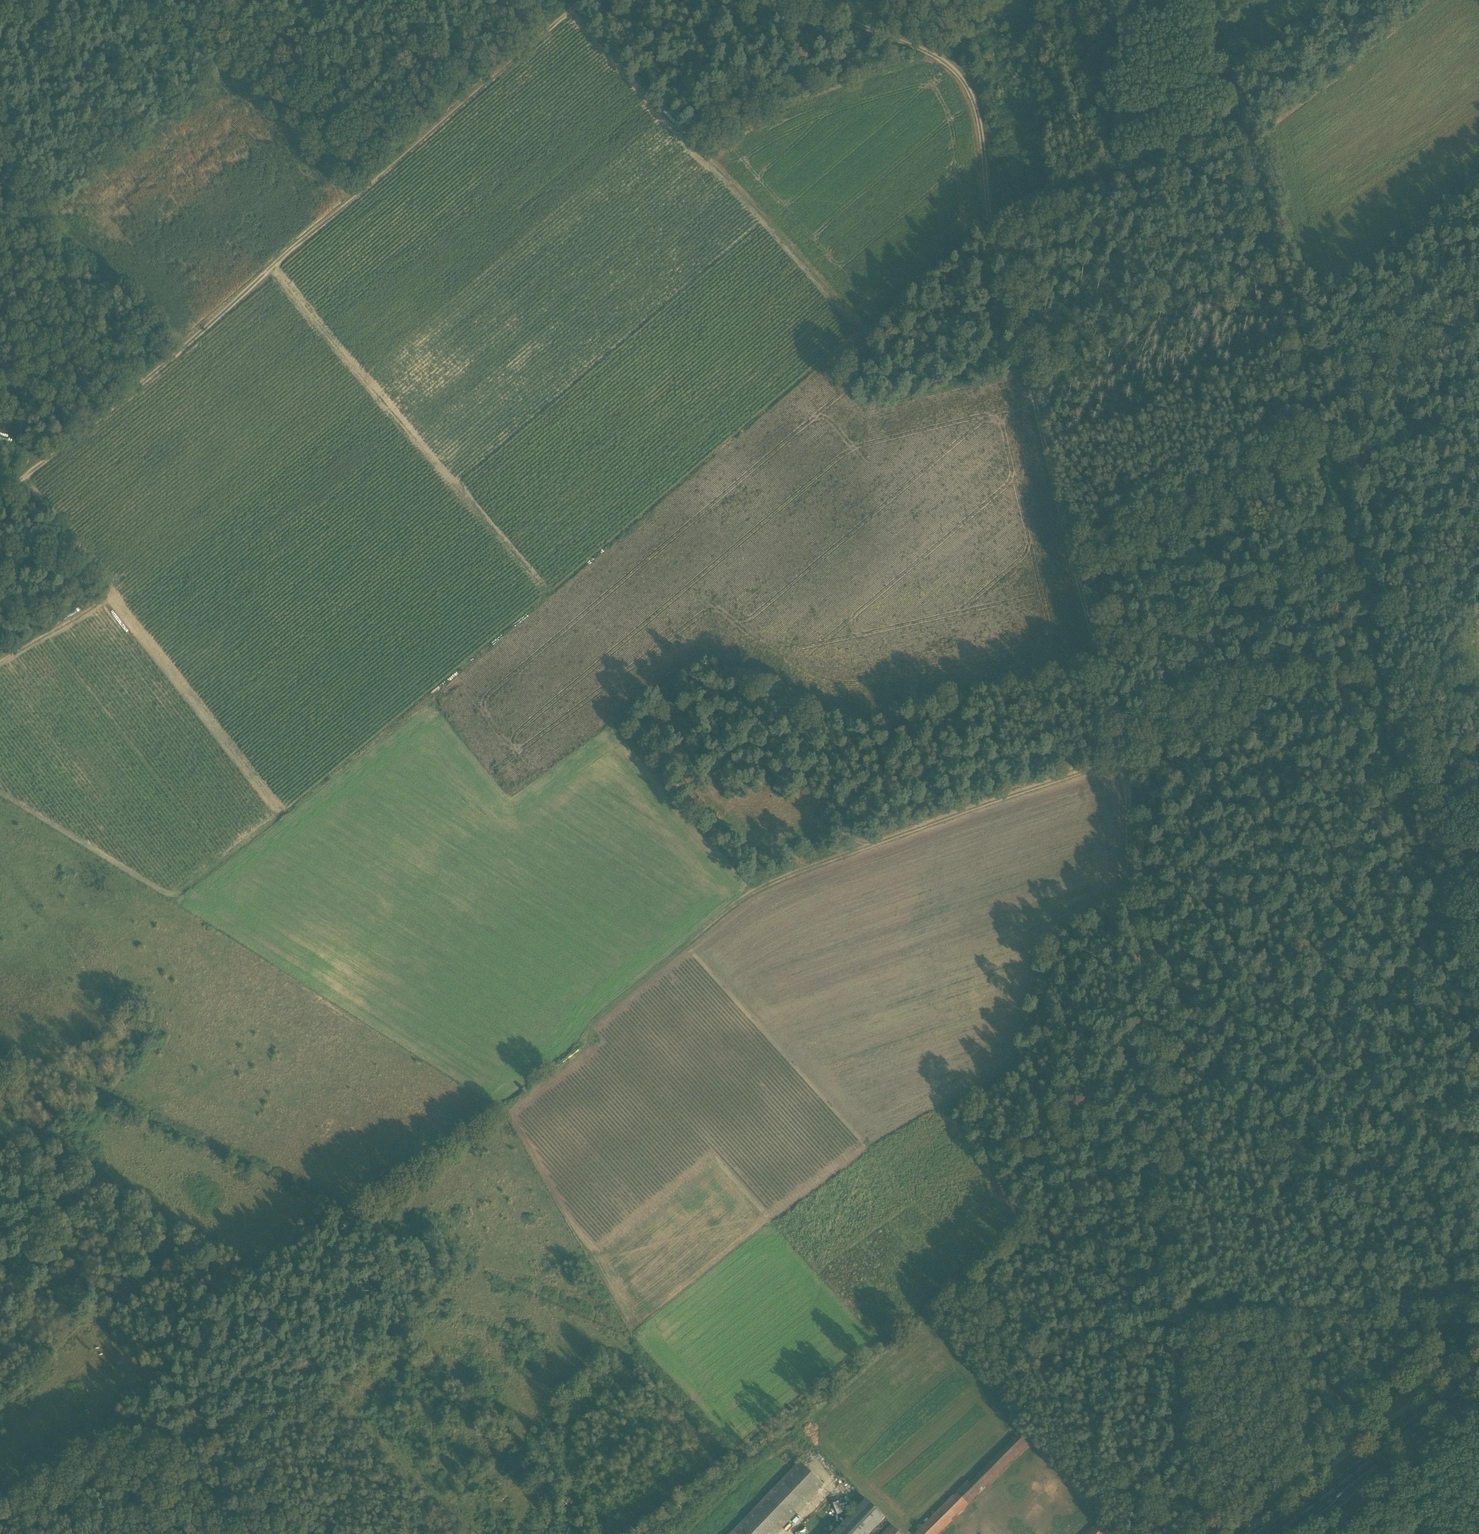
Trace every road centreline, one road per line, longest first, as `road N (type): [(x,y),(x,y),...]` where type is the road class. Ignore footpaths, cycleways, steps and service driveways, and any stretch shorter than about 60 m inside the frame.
road 1 (track): [(1478,1298),(1193,1317),(1174,1302),(1133,965),(1125,759),(993,230)]
road 2 (track): [(1125,759),(782,880),(733,905),(592,1023),(572,1075),(539,1107)]
road 3 (track): [(1162,1173),(1072,1188),(657,1533)]
road 4 (track): [(584,0),(185,348)]
road 5 (track): [(993,230),(981,109),(966,78),(940,55),(791,0)]
road 6 (primary): [(1277,1533),(1478,1376)]
road 7 (track): [(185,348),(62,460),(0,501)]

